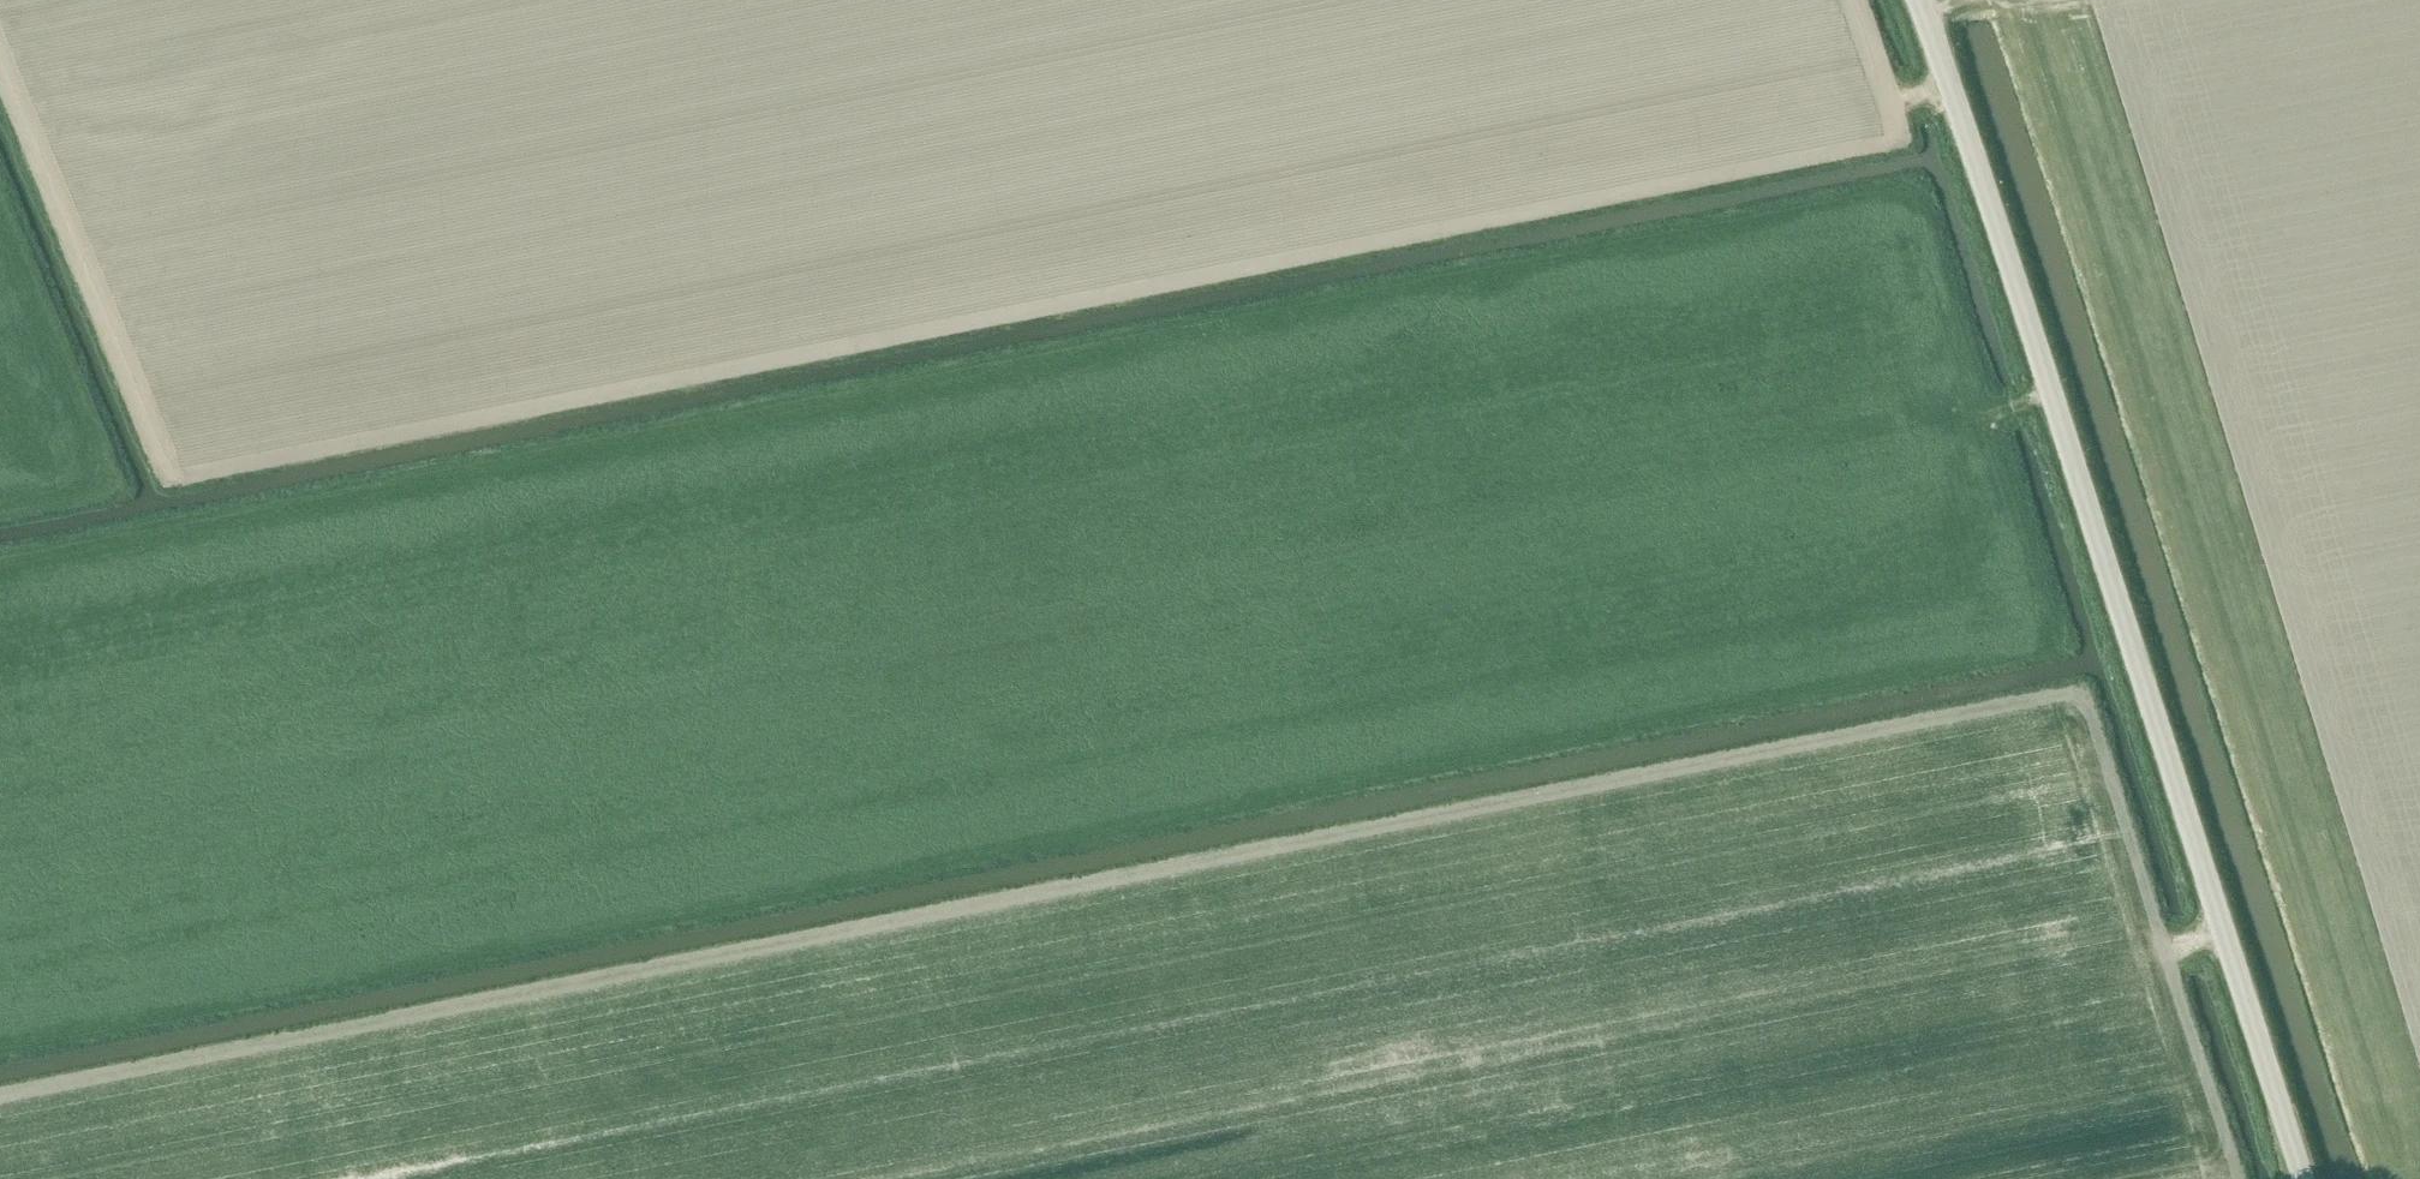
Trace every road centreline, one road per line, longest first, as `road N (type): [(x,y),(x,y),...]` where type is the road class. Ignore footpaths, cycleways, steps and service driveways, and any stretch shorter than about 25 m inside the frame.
road 1 (unclassified): [(2303,1178),(1920,0)]

